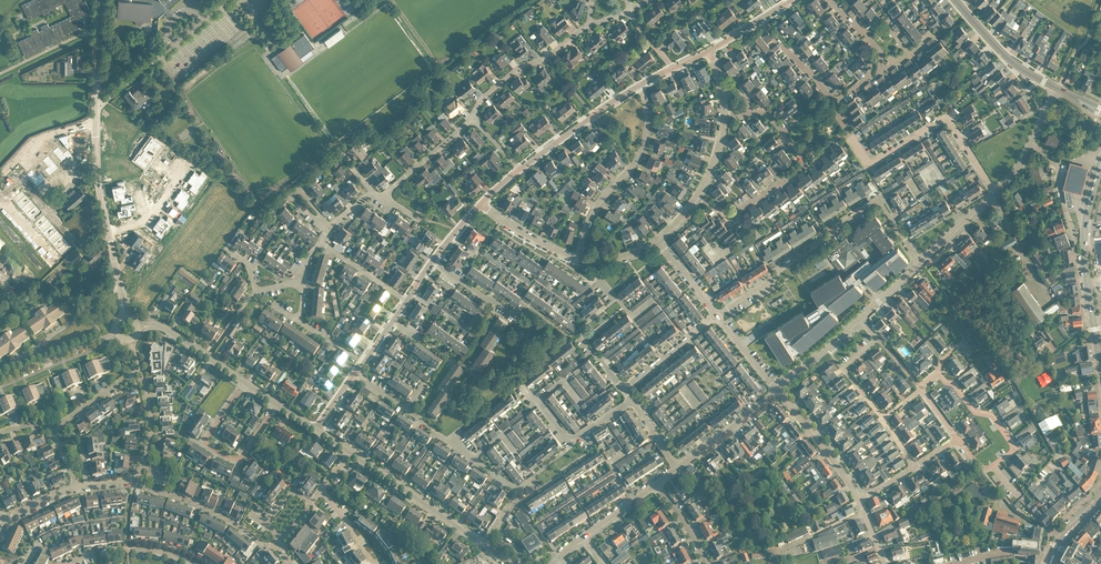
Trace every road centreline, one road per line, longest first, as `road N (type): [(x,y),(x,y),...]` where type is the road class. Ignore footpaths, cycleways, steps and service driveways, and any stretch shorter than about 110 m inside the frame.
road 1 (residential): [(920,263),(879,199),(717,316)]
road 2 (residential): [(995,191),(948,119),(869,163),(850,134)]
road 3 (primary): [(1100,369),(1085,249),(1100,165)]
road 4 (residential): [(578,258),(592,213),(644,144),(639,85)]
road 5 (residential): [(958,441),(984,467),(1014,450),(992,415),(975,413),(940,376)]
road 6 (residential): [(243,382),(207,436),(209,447),(237,459),(278,404)]
road 7 (residential): [(95,106),(225,0)]
road 8 (residential): [(483,546),(349,452)]
road 9 (residential): [(278,546),(137,482)]
road 10 (residential): [(473,117),(520,67),(545,59),(590,24)]
road 11 (residential): [(519,169),(639,85)]
road 12 (secondary): [(1056,87),(996,48),(955,0)]
road 13 (residential): [(857,499),(778,391)]
road 14 (residential): [(860,319),(877,338),(845,371),(883,420)]
road 15 (residential): [(696,198),(734,215),(807,163)]
road 16 (residential): [(0,386),(117,335)]
road 17 (tertiary): [(678,469),(778,391)]
road 18 (residential): [(73,563),(143,550),(196,563)]
road 19 (residential): [(243,382),(161,327),(138,329)]

